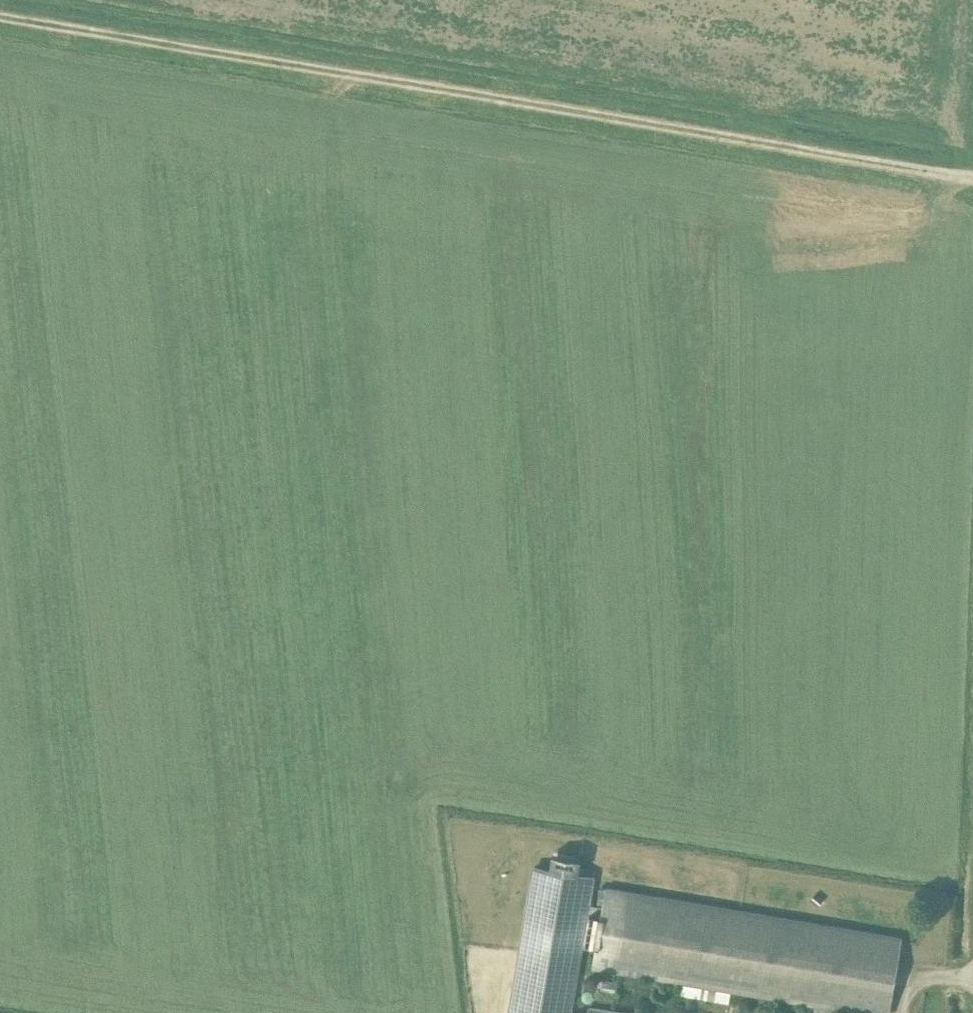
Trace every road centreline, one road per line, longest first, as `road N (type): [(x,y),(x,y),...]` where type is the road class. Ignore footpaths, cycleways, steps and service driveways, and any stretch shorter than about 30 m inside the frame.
road 1 (track): [(972,182),(0,13)]

